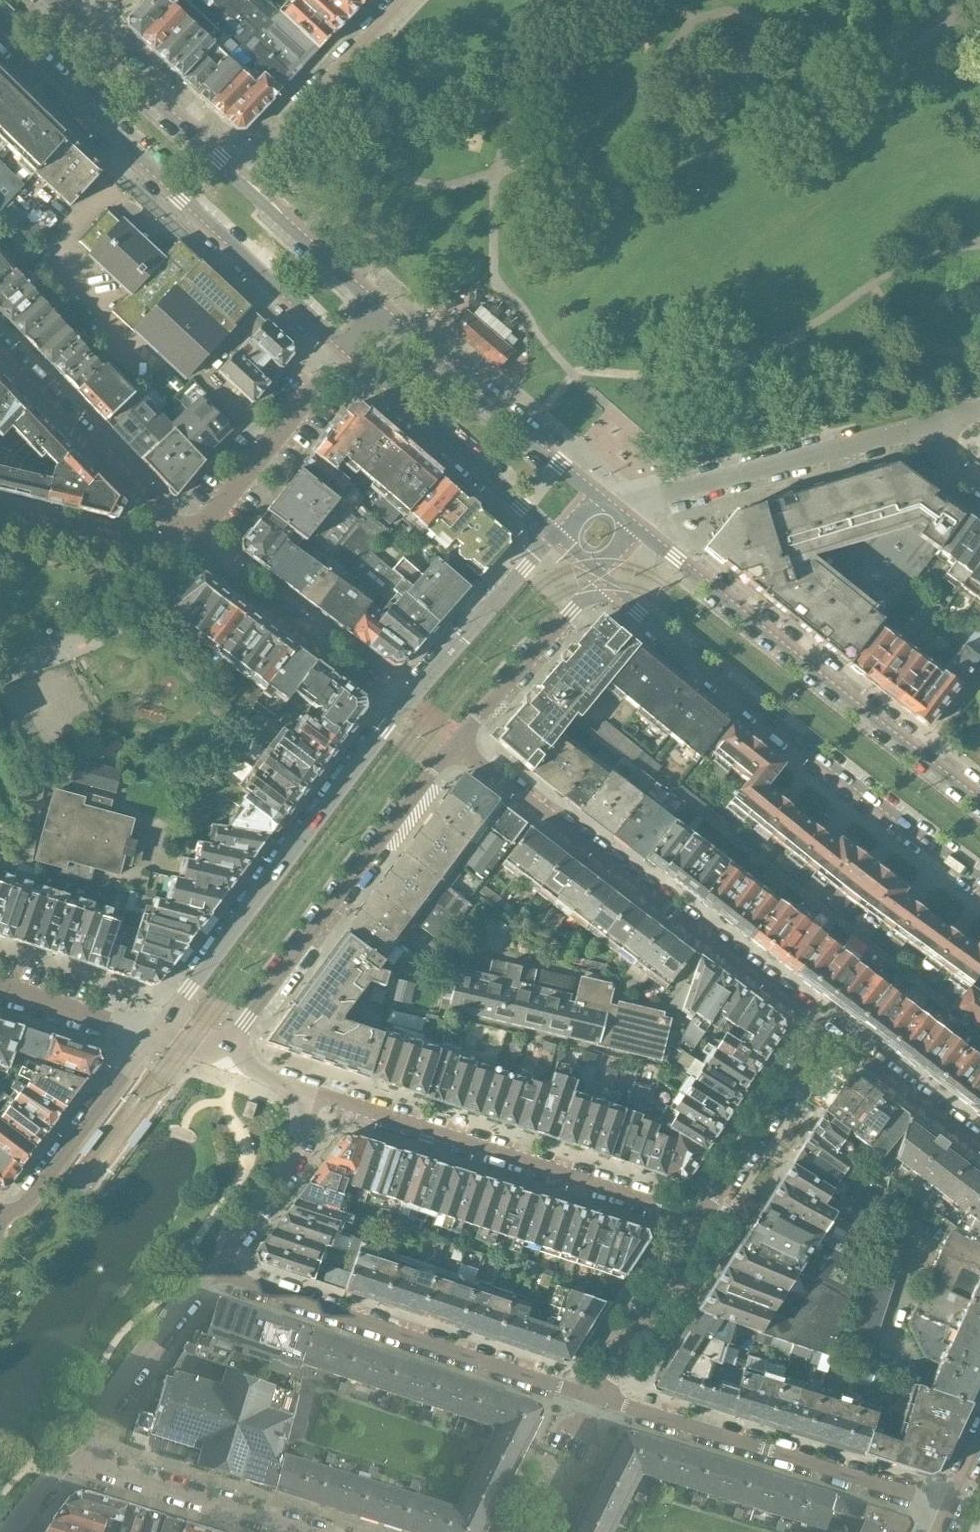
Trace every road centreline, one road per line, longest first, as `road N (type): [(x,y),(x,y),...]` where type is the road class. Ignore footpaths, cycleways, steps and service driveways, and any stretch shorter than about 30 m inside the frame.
road 1 (tertiary): [(599,576),(979,878)]
road 2 (tertiary): [(0,22),(352,352)]
road 3 (residential): [(826,1034),(454,746)]
road 4 (tertiary): [(979,802),(636,529)]
road 5 (residential): [(703,1224),(293,1088)]
road 6 (residential): [(400,707),(154,1039)]
road 7 (residential): [(223,1272),(232,1282),(593,1398)]
road 8 (residential): [(220,1060),(454,746)]
road 9 (residential): [(593,1398),(949,1508)]
road 10 (tertiary): [(602,504),(383,316)]
road 11 (tertiary): [(352,352),(559,538)]
road 12 (residential): [(0,347),(192,538)]
road 13 (residential): [(192,538),(400,707)]
road 14 (residential): [(663,493),(907,432)]
road 15 (residential): [(192,538),(352,352)]
road 16 (residential): [(402,0),(235,177)]
road 17 (residential): [(87,1457),(94,1421),(201,1280),(223,1272)]
road 18 (residential): [(307,1531),(96,1467),(87,1457)]
road 19 (residential): [(559,538),(400,707)]
road 20 (residential): [(826,1034),(703,1224)]
road 21 (residential): [(454,746),(599,576)]
road 22 (residential): [(154,1039),(16,1213)]
road 23 (tertiary): [(235,177),(83,33)]
road 24 (residential): [(223,1272),(226,1249),(292,1157),(303,1119),(293,1088)]
road 25 (residential): [(593,1398),(703,1224)]
road 26 (tertiary): [(383,316),(235,177)]
road 27 (residential): [(0,515),(166,552),(192,538)]
road 28 (residential): [(979,1149),(826,1034)]
road 29 (residential): [(0,988),(154,1039)]

